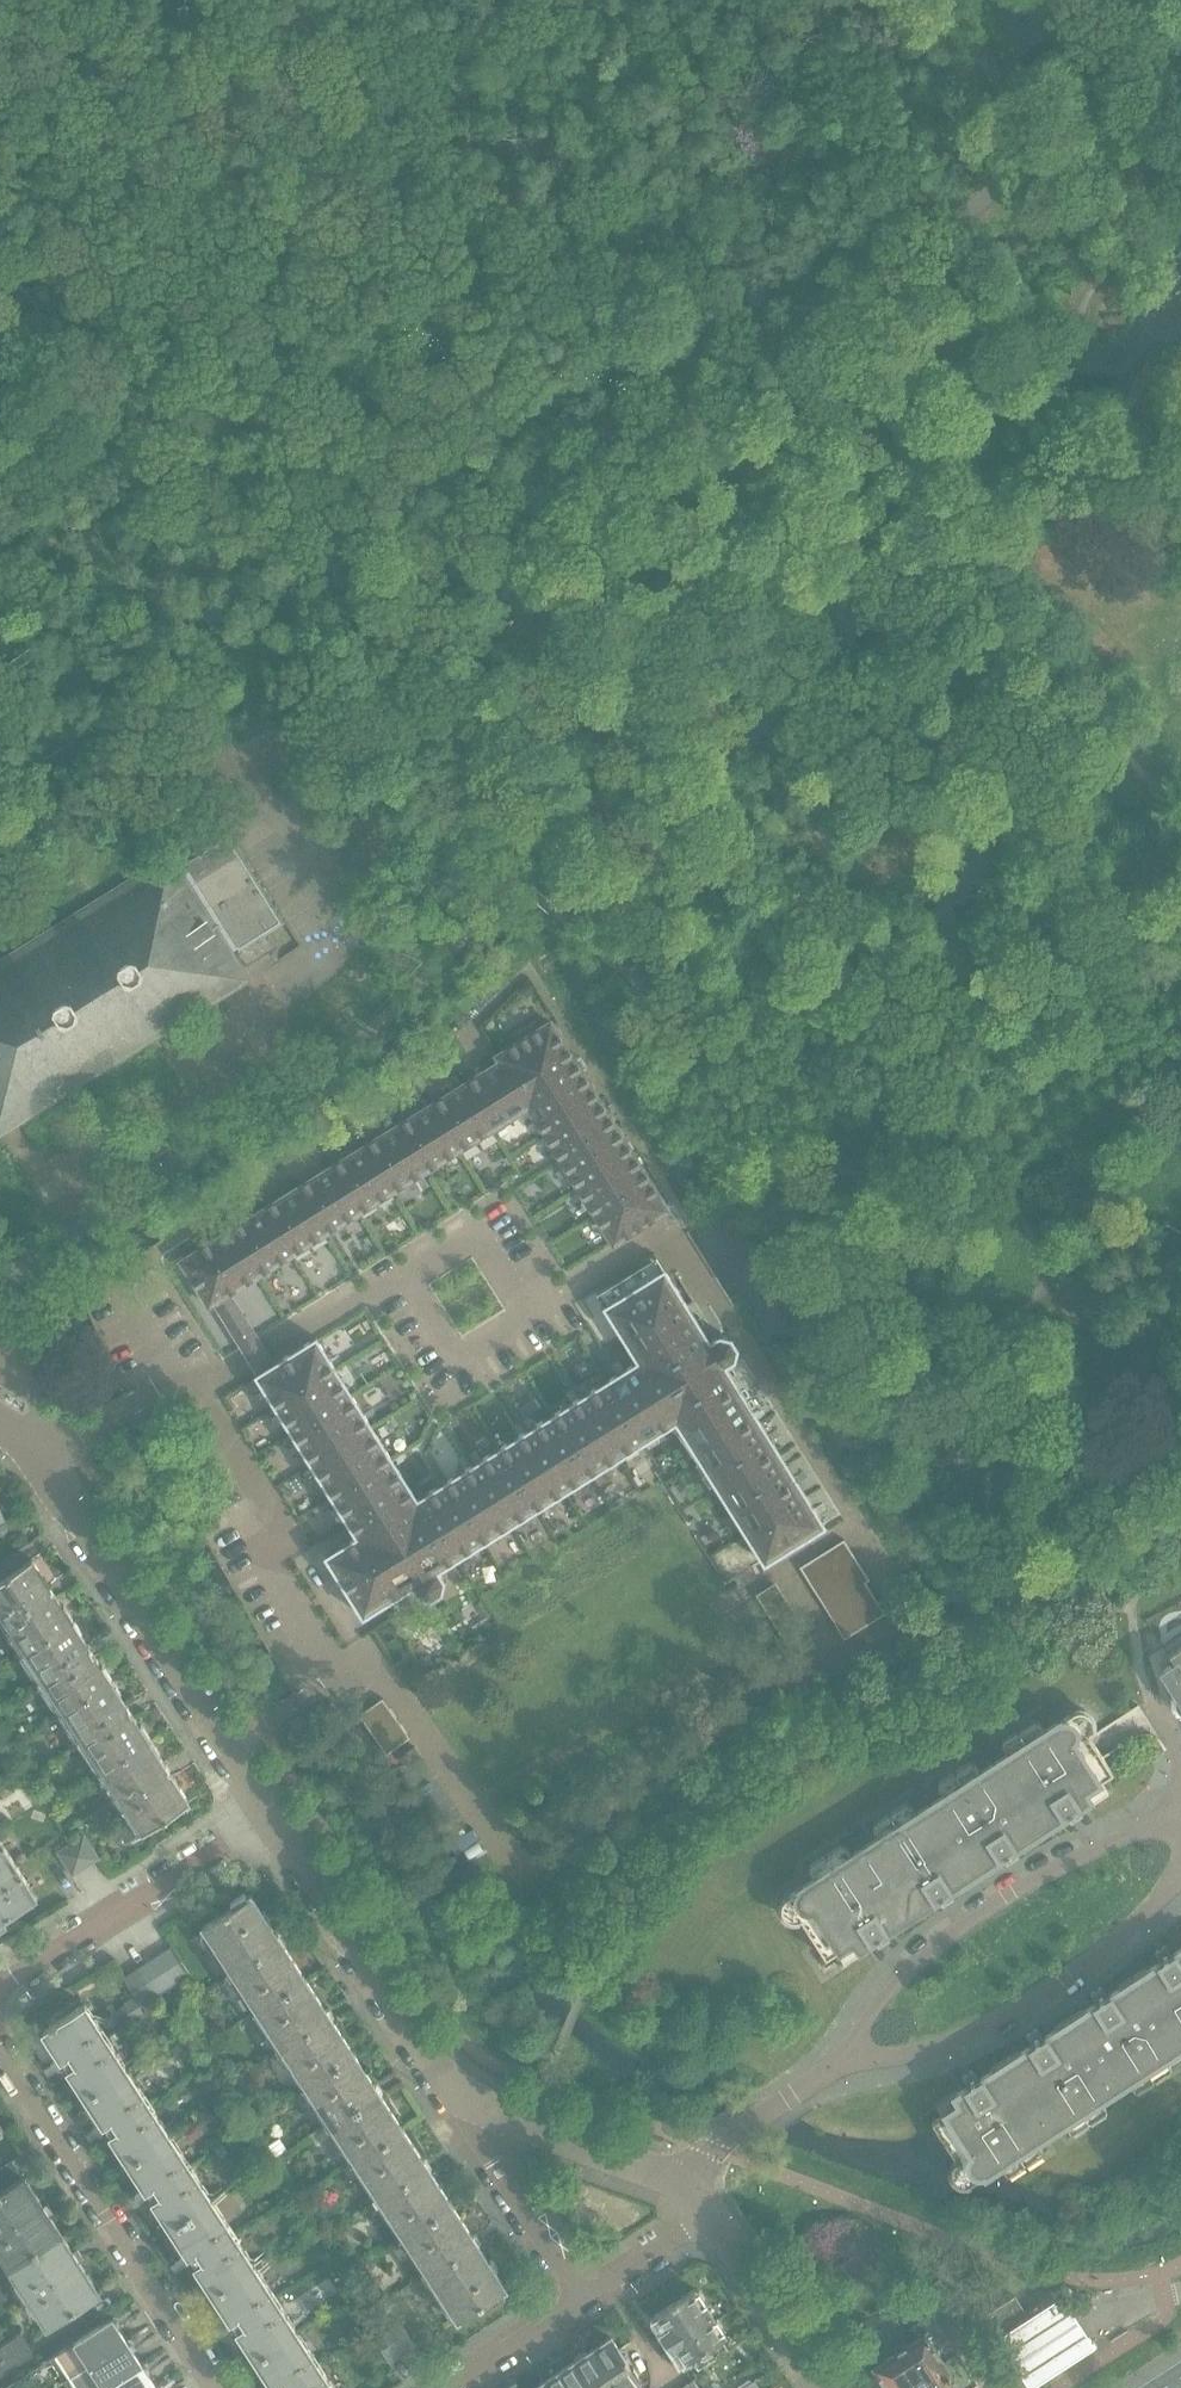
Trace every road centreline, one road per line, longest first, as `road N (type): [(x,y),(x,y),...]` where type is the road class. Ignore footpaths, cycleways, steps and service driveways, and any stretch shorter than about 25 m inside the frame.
road 1 (residential): [(263,1818),(31,1458),(0,1424)]
road 2 (residential): [(1180,1827),(1140,1830),(1074,1860),(934,1947),(878,2002),(847,2065)]
road 3 (residential): [(0,2056),(209,2387)]
road 4 (residential): [(847,2065),(968,2038),(1018,2010),(1131,1930),(1180,1878)]
road 5 (residential): [(449,2085),(263,1818)]
road 6 (residential): [(0,1983),(263,1818)]
road 7 (residential): [(449,2085),(585,2300)]
road 8 (residential): [(680,2178),(449,2085)]
road 9 (residential): [(827,2387),(714,2216)]
road 10 (residential): [(680,2178),(847,2065)]
road 11 (residential): [(449,2387),(585,2300)]
road 12 (residential): [(585,2300),(714,2216)]

